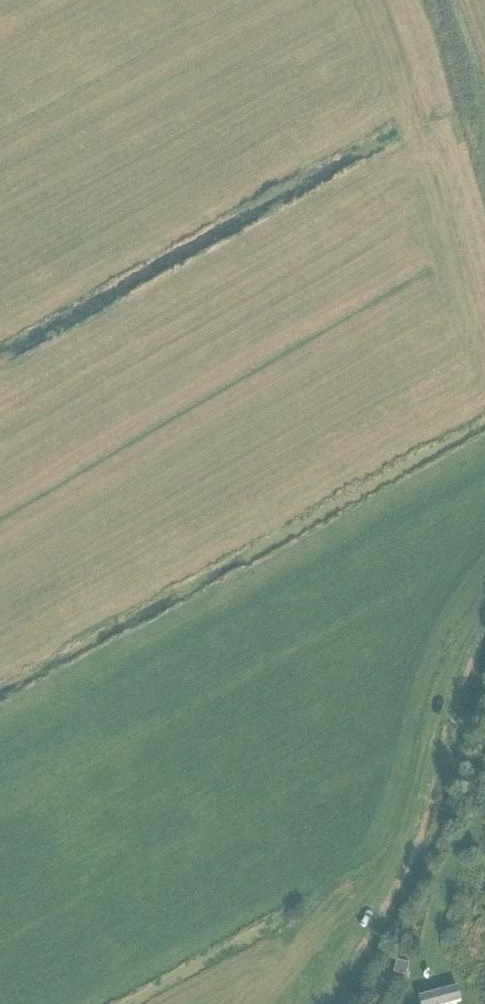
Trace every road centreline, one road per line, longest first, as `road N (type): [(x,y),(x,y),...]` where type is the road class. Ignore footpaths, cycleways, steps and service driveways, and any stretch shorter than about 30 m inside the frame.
road 1 (track): [(313,1003),(371,922),(426,810),(437,709),(484,600)]

